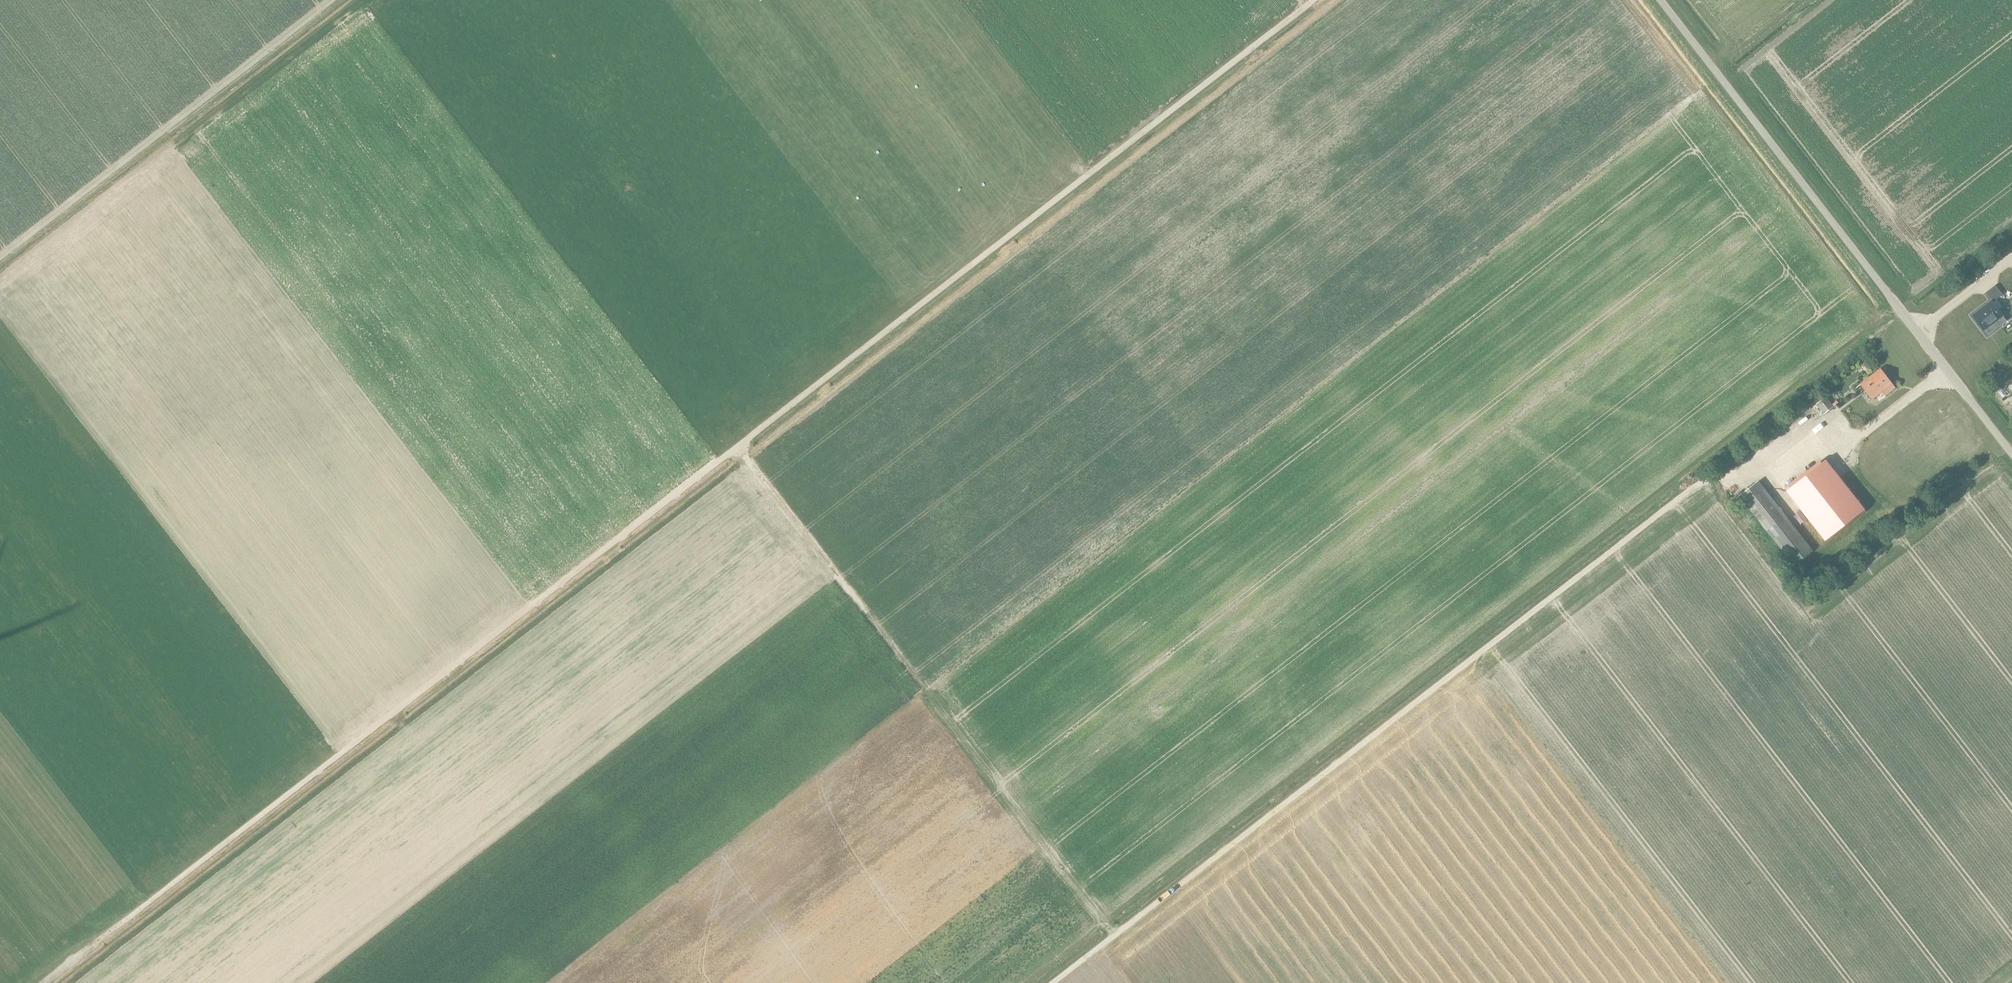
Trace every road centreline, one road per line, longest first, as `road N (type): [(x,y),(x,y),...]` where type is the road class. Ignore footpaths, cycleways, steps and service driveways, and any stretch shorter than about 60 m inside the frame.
road 1 (unclassified): [(2011,448),(1667,0)]

